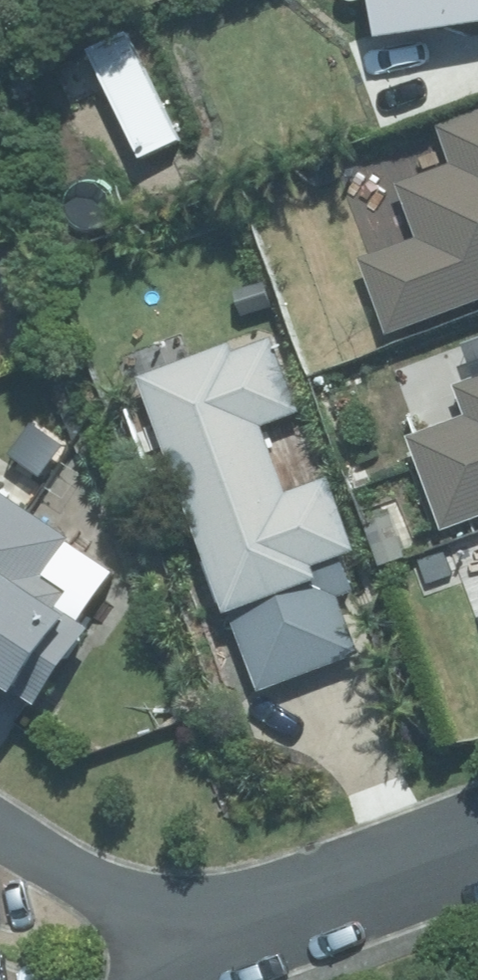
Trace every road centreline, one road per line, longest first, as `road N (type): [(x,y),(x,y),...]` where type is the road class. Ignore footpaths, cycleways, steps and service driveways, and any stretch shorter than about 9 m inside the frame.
road 1 (residential): [(0,830),(123,904),(263,925)]
road 2 (residential): [(263,925),(477,846)]

